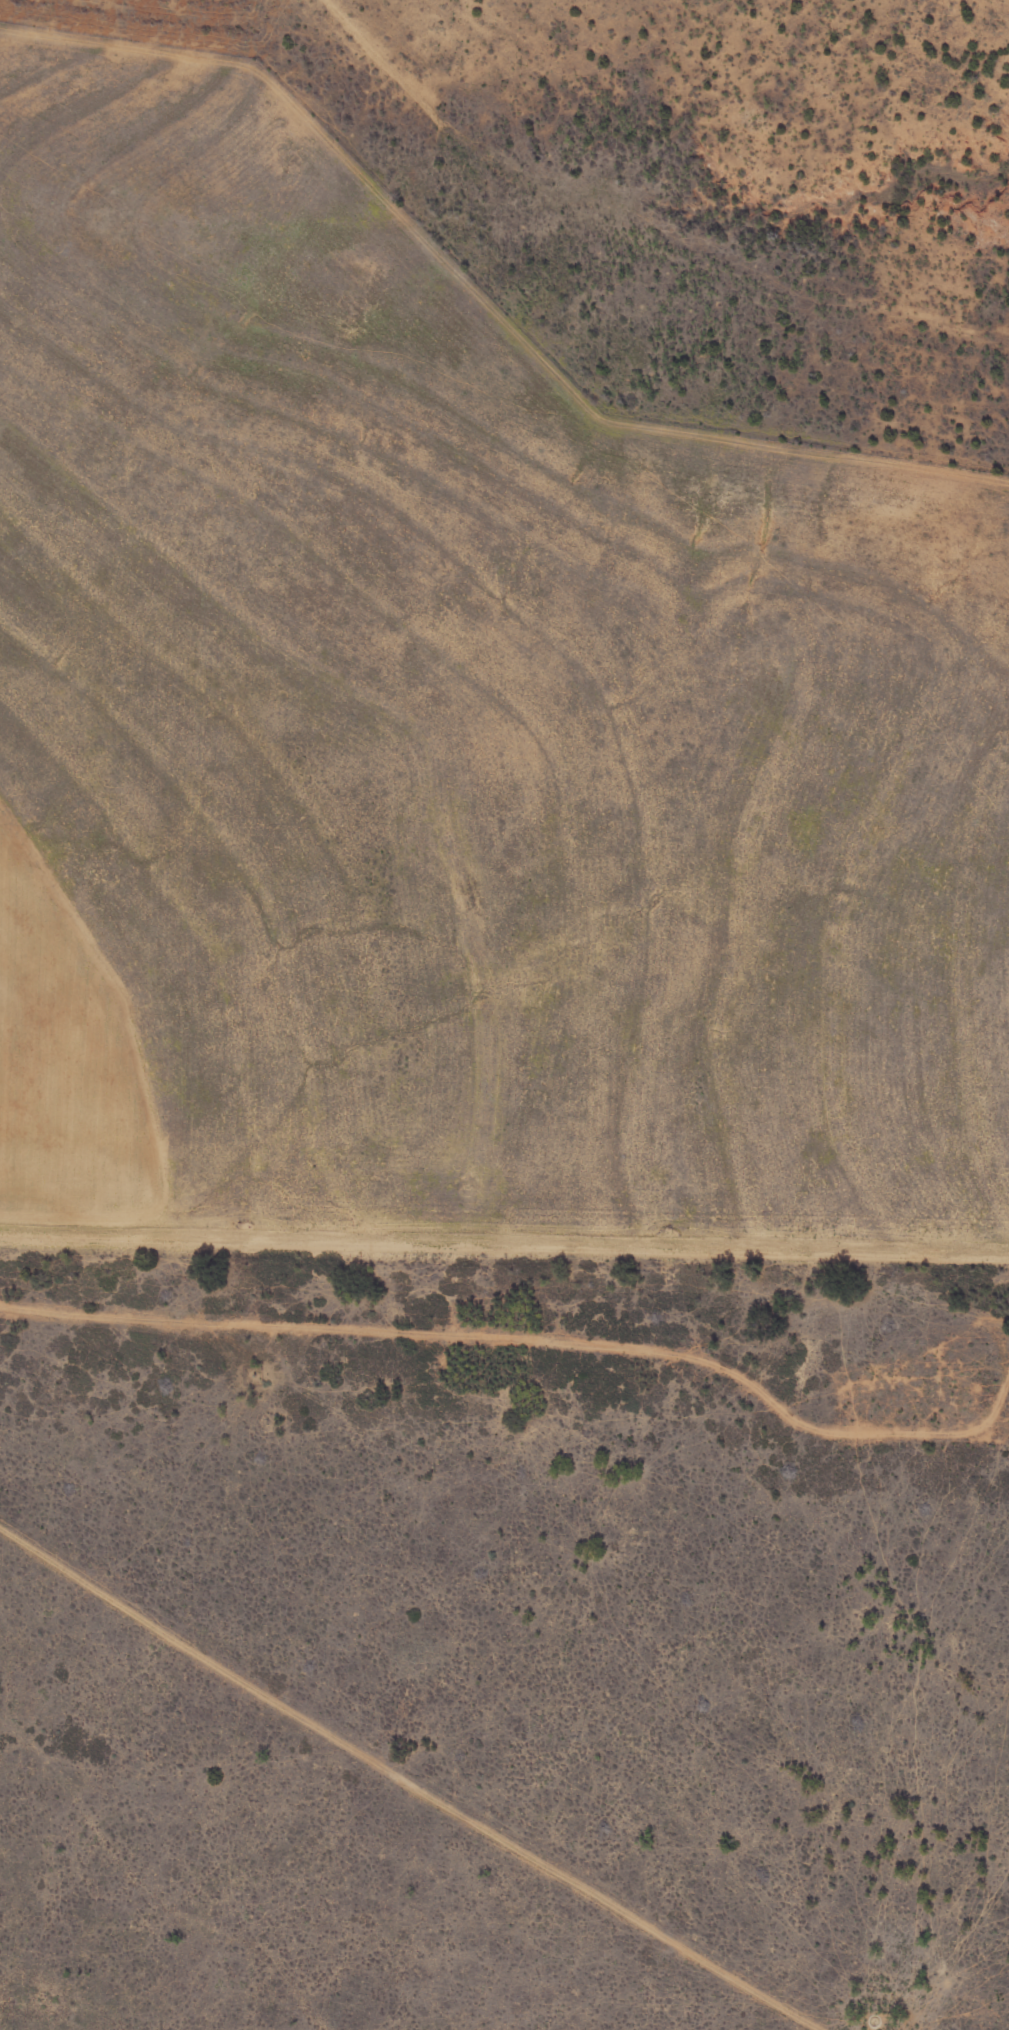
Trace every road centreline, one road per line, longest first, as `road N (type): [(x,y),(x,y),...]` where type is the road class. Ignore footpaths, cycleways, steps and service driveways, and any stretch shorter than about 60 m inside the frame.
road 1 (residential): [(1008,1301),(862,1357),(765,1362),(664,1331),(390,1316),(0,1247)]
road 2 (residential): [(833,2029),(121,1587),(0,1534)]

